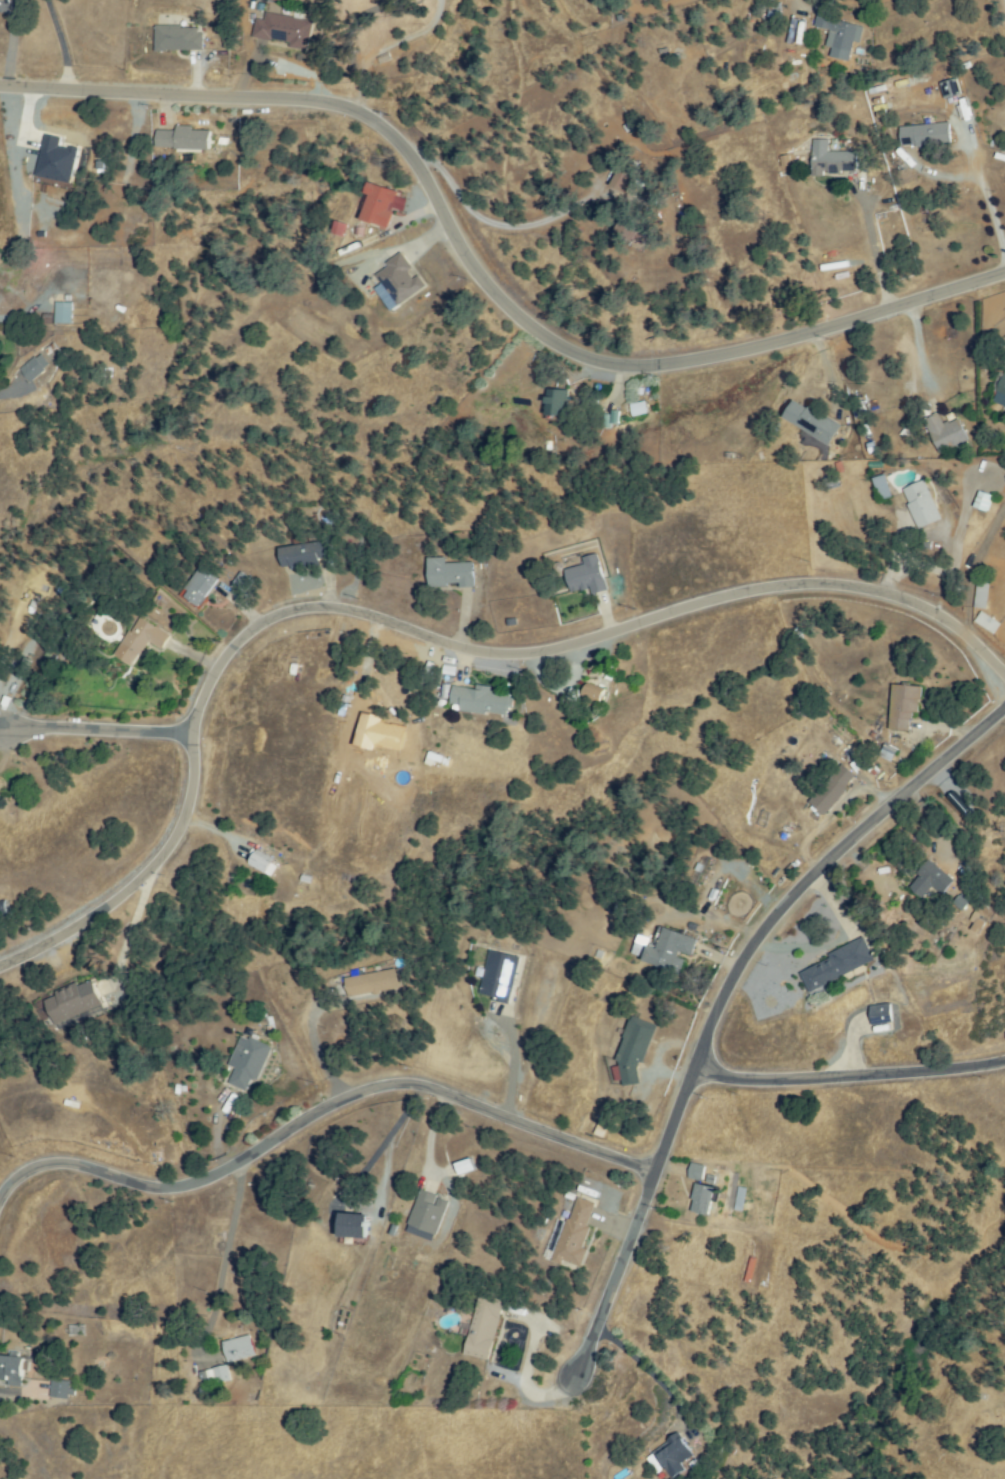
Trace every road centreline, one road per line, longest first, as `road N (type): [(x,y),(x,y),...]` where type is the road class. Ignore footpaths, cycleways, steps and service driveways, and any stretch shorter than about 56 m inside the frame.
road 1 (residential): [(0,966),(92,918),(161,859),(187,814),(207,690),(240,641),(288,612),(336,609),(461,648),(512,654),(593,640),(734,595),(837,585),(923,607),(1004,674)]
road 2 (residential): [(0,84),(305,100),(358,112),(418,165),(498,295),(559,343),(606,362),(657,364),(745,349),(1004,272)]
road 3 (residential): [(1004,710),(849,843),(755,945),(720,1005),(585,1357)]
road 4 (residential): [(0,1205),(23,1177),(58,1165),(155,1188),(195,1185),(342,1101),(388,1085),(428,1089),(657,1172)]
road 5 (residential): [(694,1072),(792,1082),(1004,1064)]
road 6 (residential): [(13,729),(194,735)]

